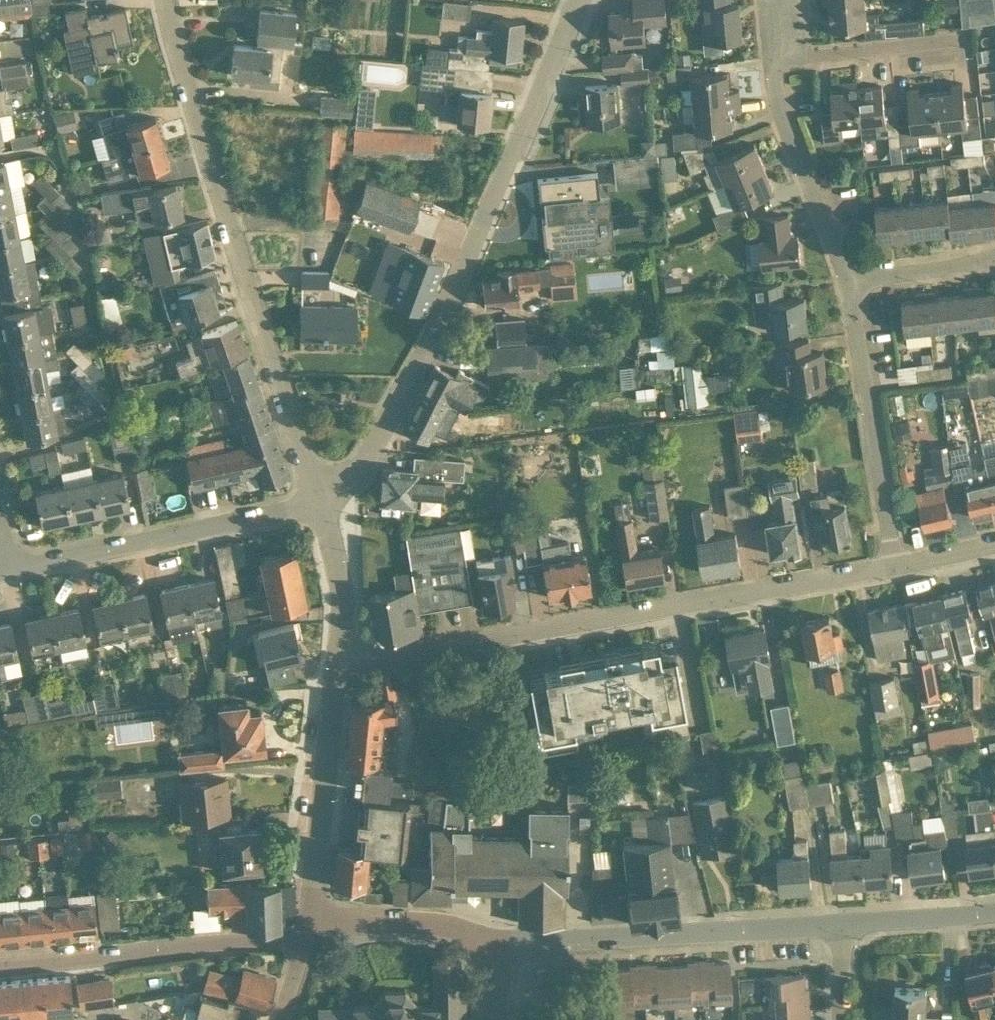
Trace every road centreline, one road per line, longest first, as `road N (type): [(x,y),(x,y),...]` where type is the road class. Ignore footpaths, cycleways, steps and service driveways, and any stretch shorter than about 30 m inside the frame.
road 1 (residential): [(326,500),(358,475),(441,321),(578,0)]
road 2 (residential): [(338,667),(893,568)]
road 3 (residential): [(326,500),(305,463),(165,0)]
road 4 (residential): [(496,941),(841,923)]
road 5 (residential): [(8,569),(326,500)]
road 6 (residential): [(0,969),(306,937)]
road 7 (residential): [(893,568),(848,281)]
road 8 (residential): [(309,922),(338,667)]
road 9 (residential): [(848,281),(775,97),(774,58)]
road 10 (residential): [(774,58),(972,38)]
road 11 (residential): [(496,941),(421,923),(309,922)]
road 12 (residential): [(338,667),(343,601),(326,500)]
road 13 (residential): [(841,923),(994,913)]
road 14 (residential): [(848,281),(994,255)]

